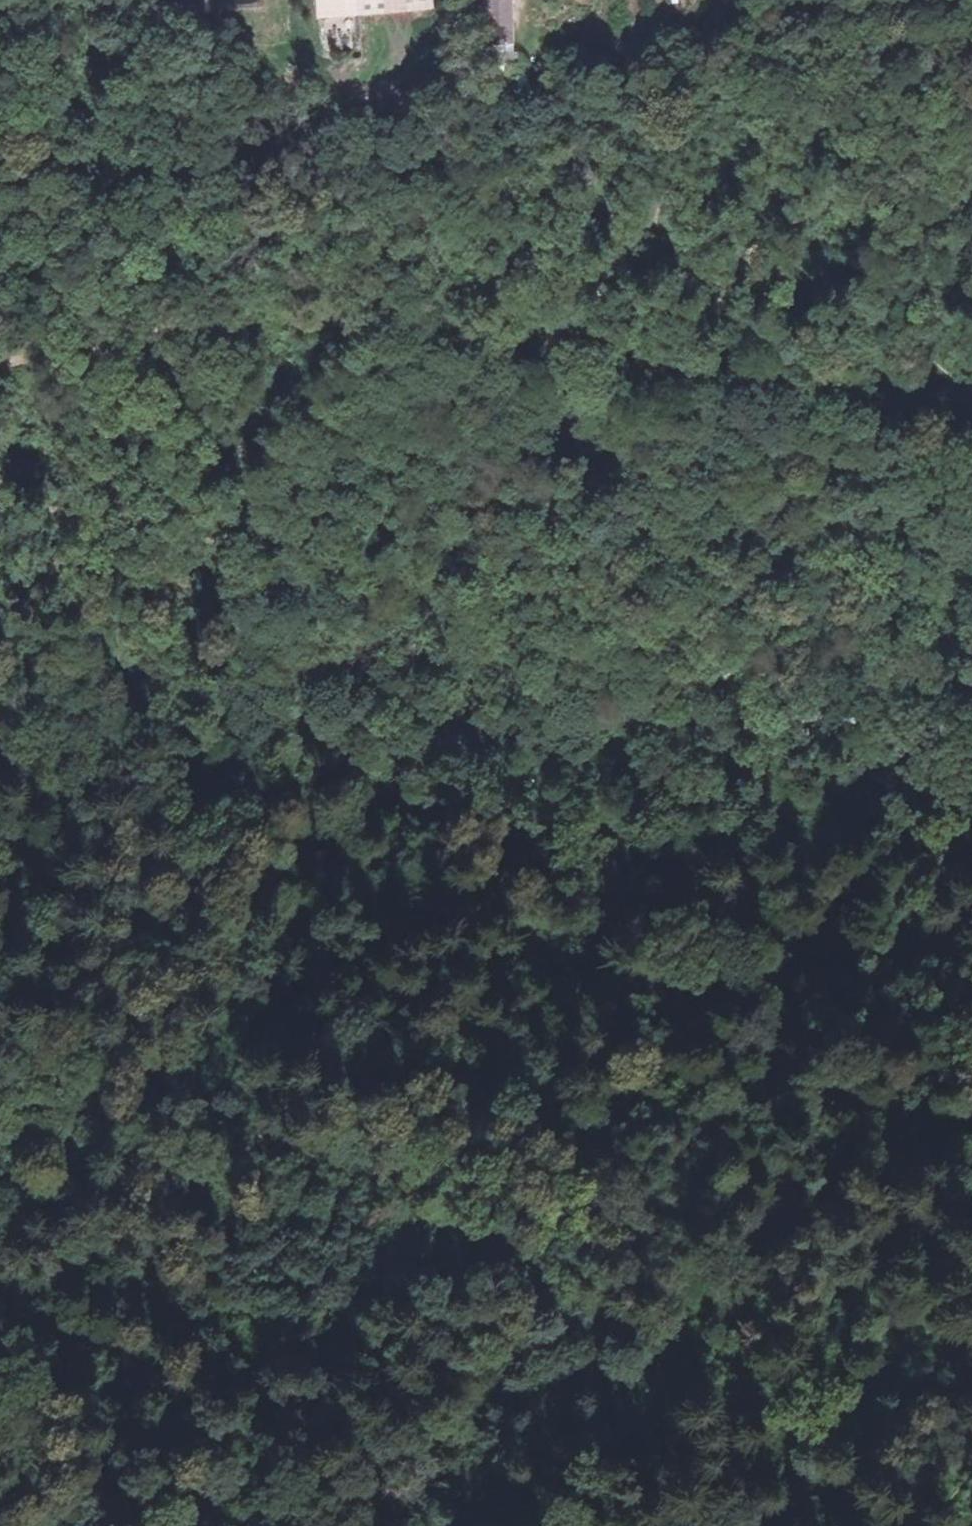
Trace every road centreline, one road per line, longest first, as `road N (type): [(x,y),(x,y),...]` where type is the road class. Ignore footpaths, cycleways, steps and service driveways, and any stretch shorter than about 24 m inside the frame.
road 1 (track): [(0,363),(333,307),(723,344),(951,395)]

